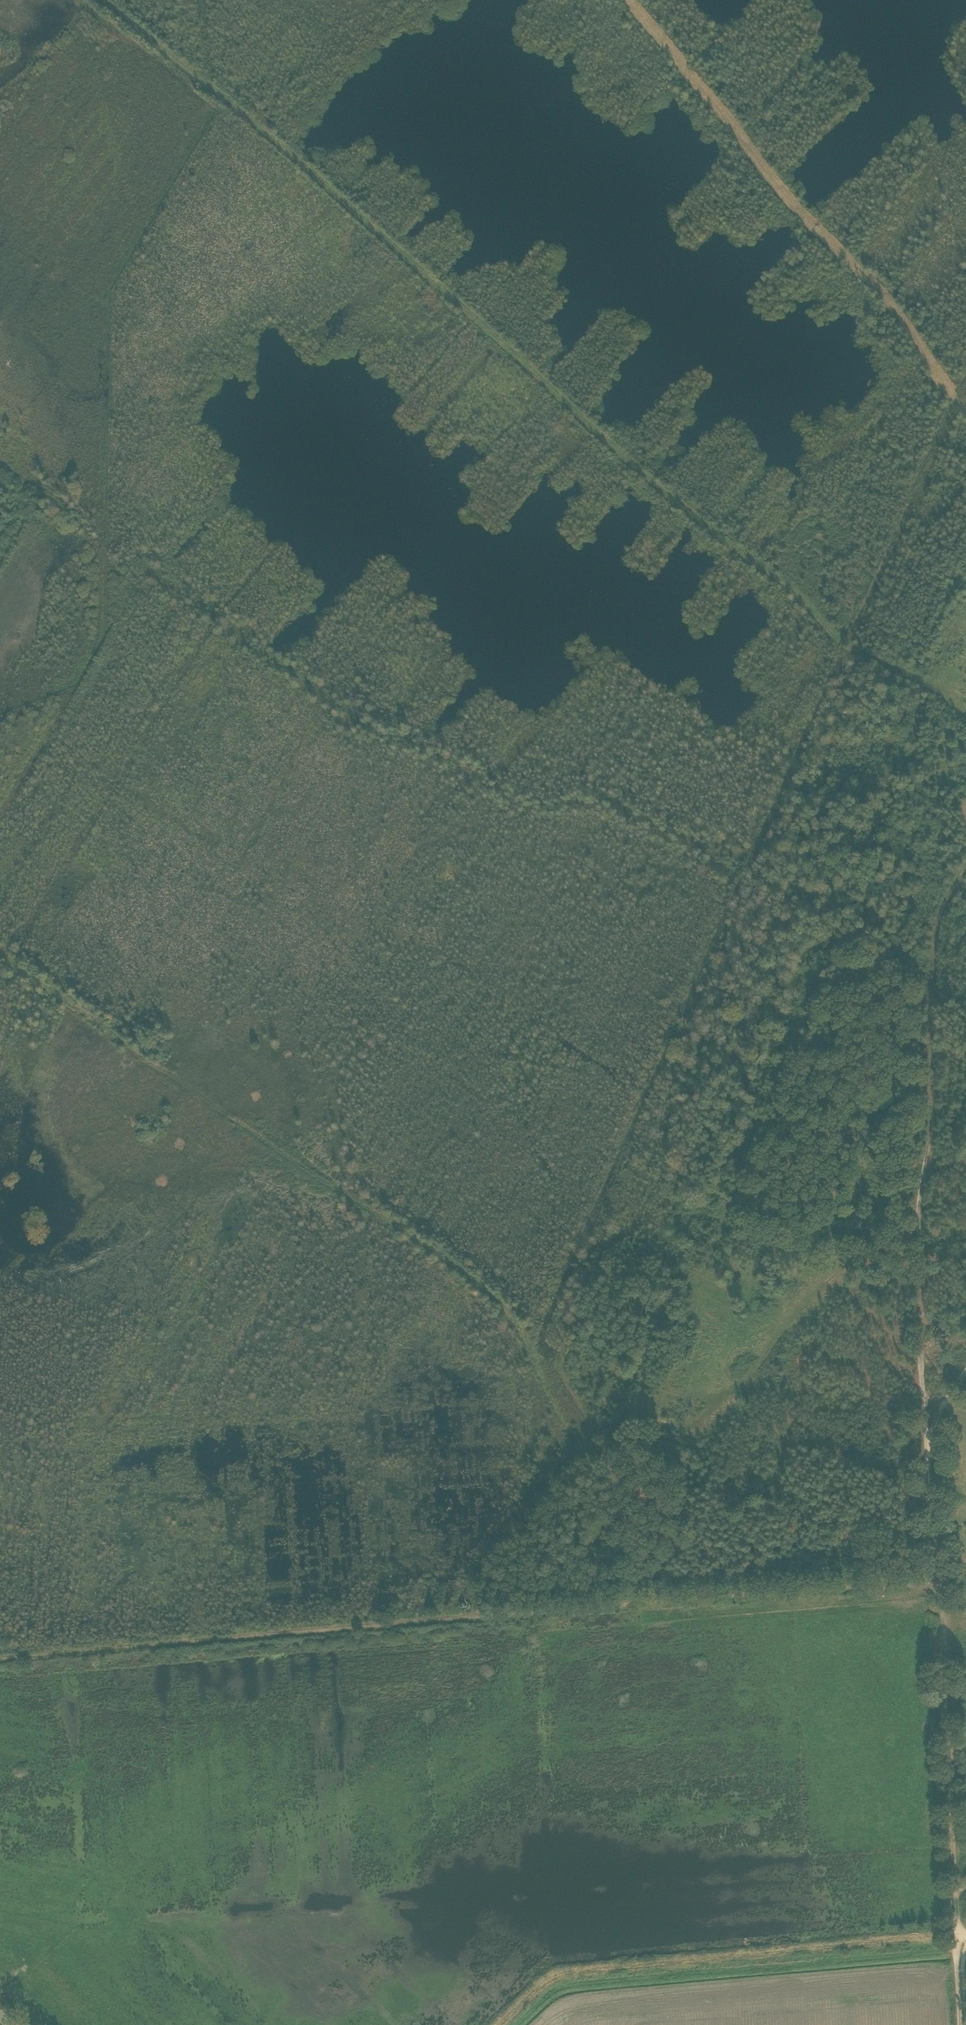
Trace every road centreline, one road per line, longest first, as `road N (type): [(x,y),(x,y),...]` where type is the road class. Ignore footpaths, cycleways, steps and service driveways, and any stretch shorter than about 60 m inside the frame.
road 1 (track): [(103,0),(284,150),(621,456),(800,598),(842,642),(893,669),(965,724)]
road 2 (track): [(633,1605),(610,1465),(566,1430),(503,1302),(232,1122),(0,953)]
road 3 (track): [(938,1582),(0,1659)]
road 4 (track): [(931,990),(829,916),(649,824),(608,809),(551,811),(508,795),(332,701),(156,573)]
road 5 (track): [(965,870),(933,946),(931,1122),(917,1226),(927,1442)]
road 6 (track): [(965,408),(629,0)]
road 7 (track): [(927,1442),(938,1582)]

